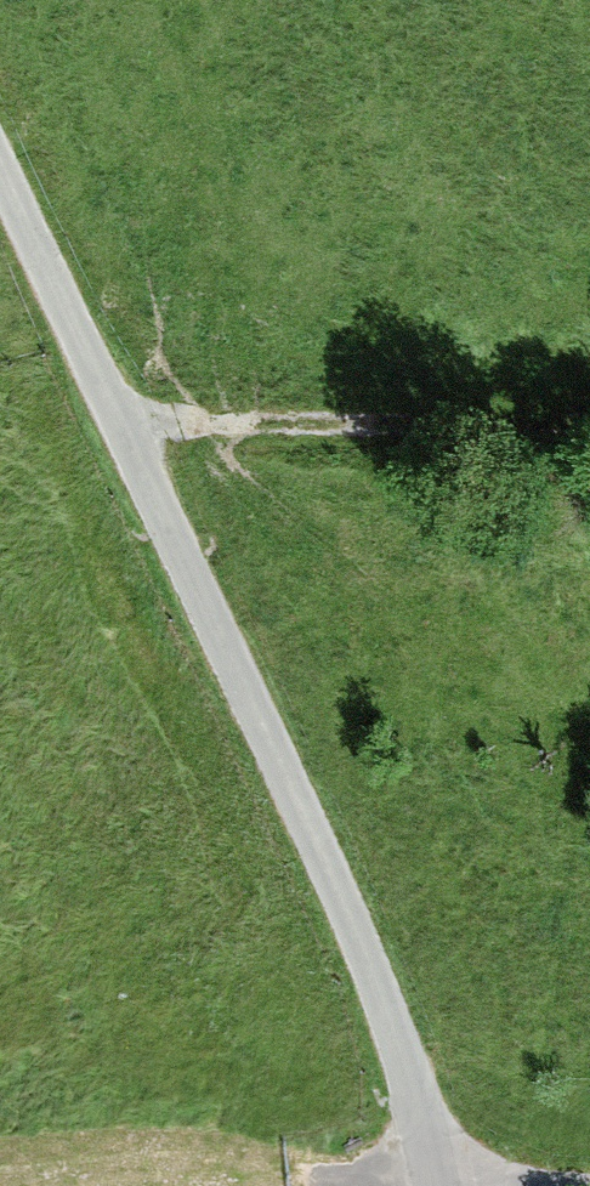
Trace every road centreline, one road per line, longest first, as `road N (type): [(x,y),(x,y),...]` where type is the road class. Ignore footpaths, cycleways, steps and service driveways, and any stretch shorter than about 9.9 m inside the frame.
road 1 (unclassified): [(434,1185),(358,945),(0,179)]
road 2 (track): [(109,413),(432,431),(589,427)]
road 3 (track): [(434,1184),(589,1185)]

